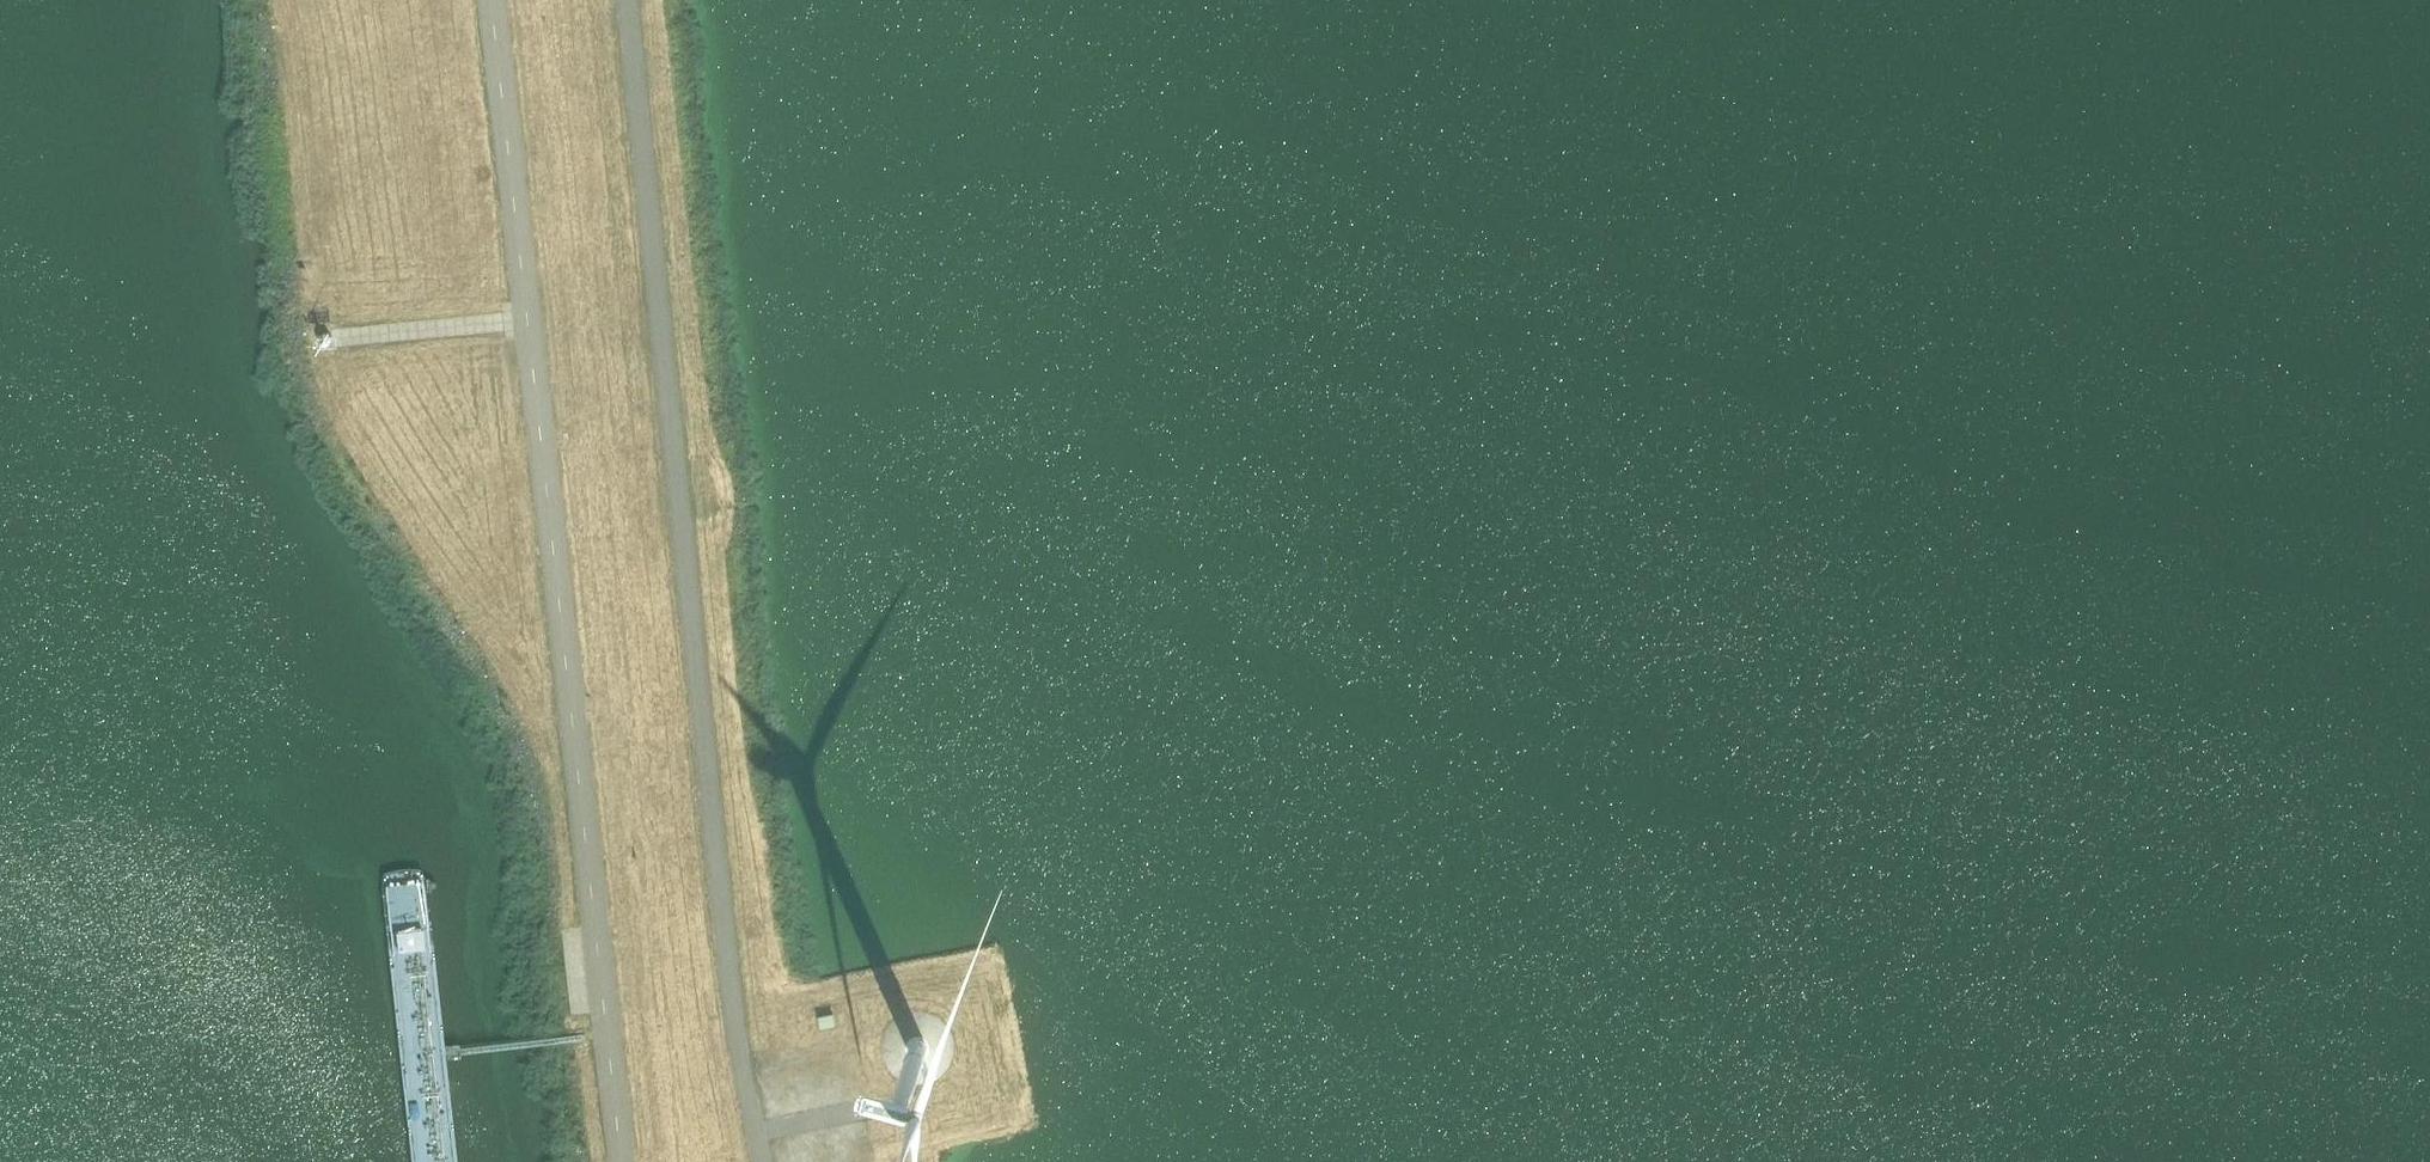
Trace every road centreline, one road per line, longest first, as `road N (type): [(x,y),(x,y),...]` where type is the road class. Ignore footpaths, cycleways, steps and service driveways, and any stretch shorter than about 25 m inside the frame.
road 1 (unclassified): [(621,1161),(494,0)]

